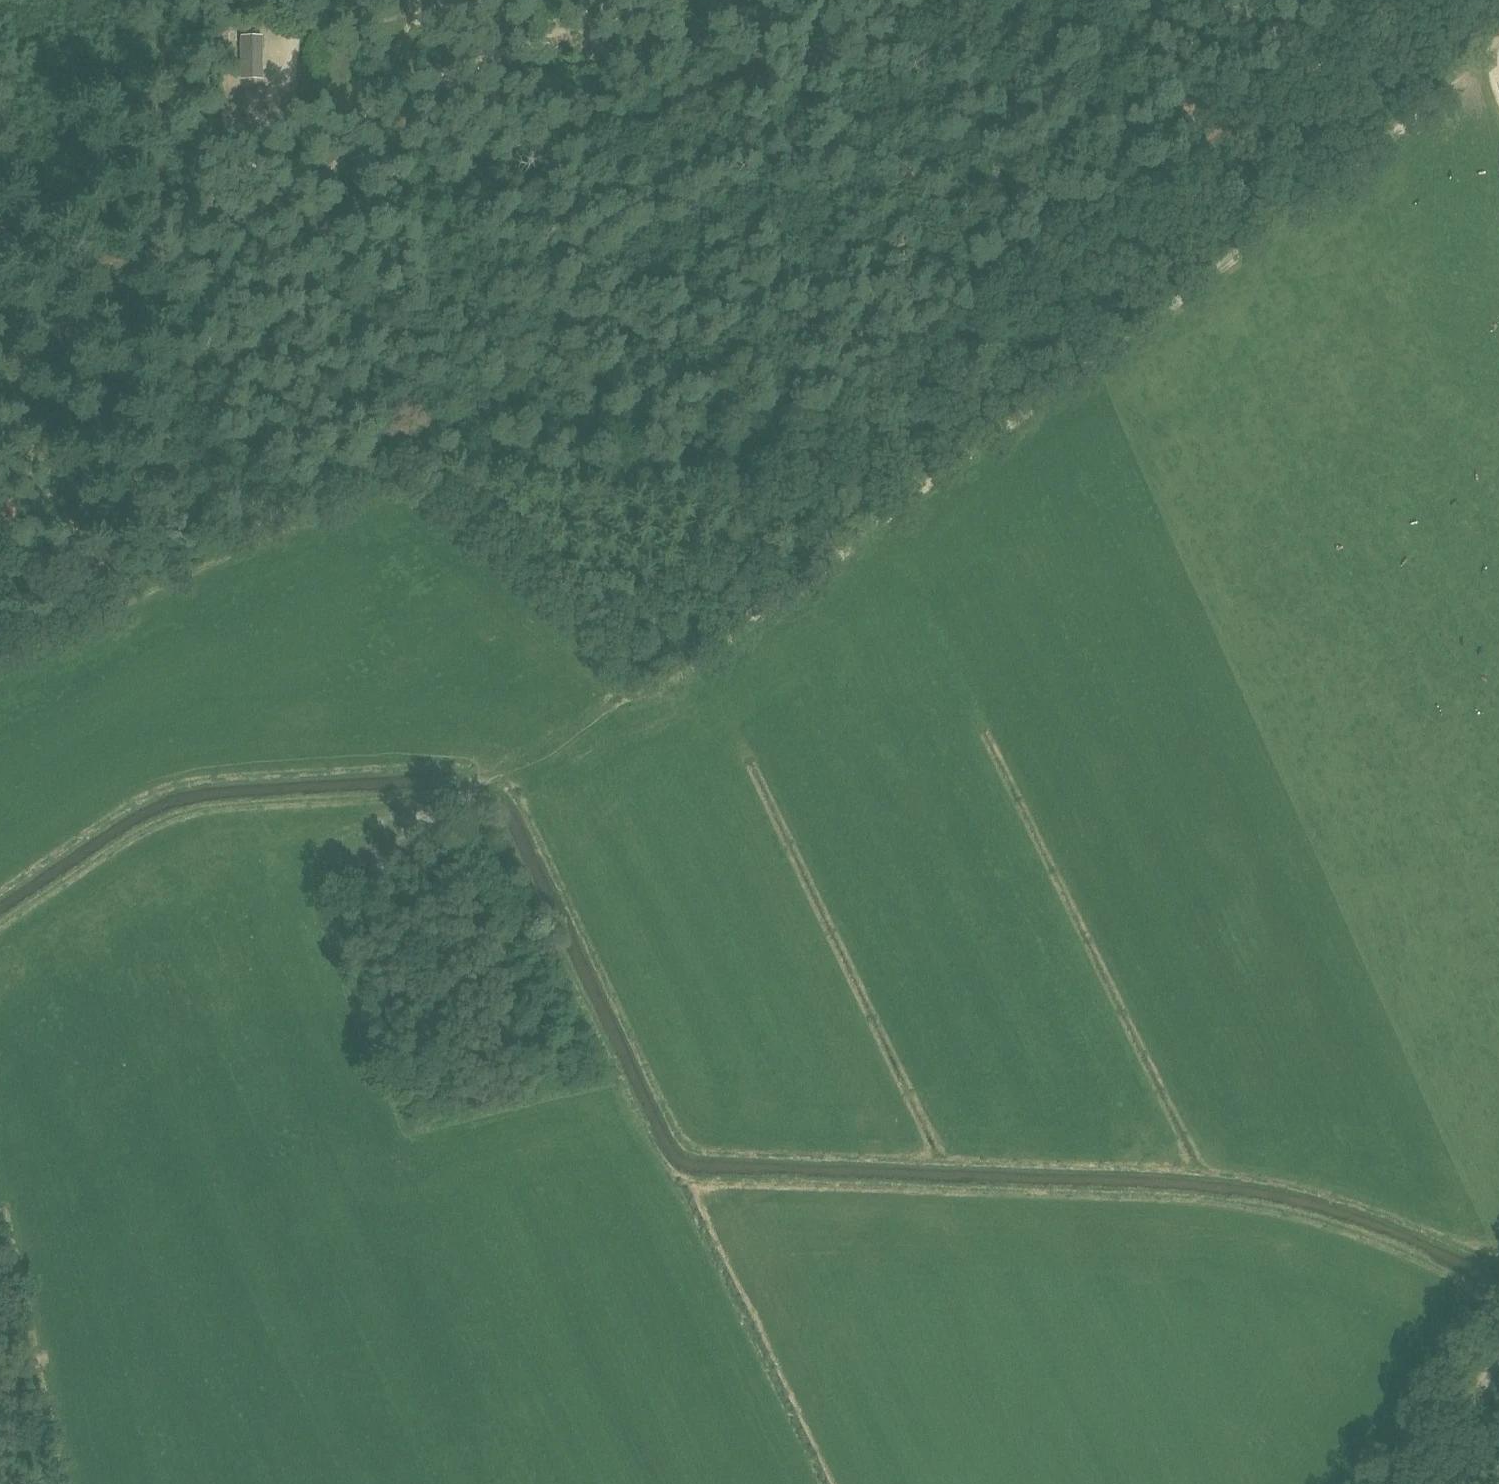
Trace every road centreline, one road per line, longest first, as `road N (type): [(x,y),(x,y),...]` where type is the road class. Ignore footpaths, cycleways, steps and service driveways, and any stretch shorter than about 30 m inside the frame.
road 1 (track): [(1408,1483),(1498,1357)]

